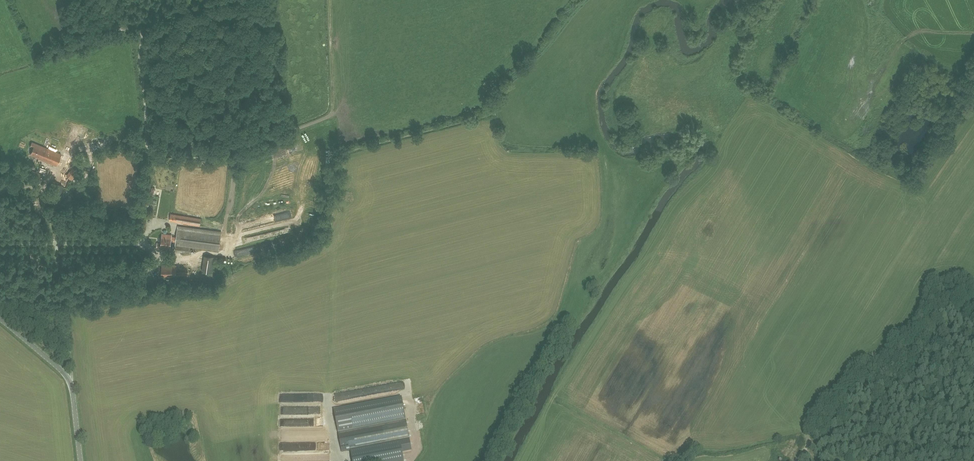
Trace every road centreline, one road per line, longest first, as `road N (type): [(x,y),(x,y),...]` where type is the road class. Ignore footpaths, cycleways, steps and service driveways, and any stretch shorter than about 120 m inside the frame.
road 1 (tertiary): [(80,460),(71,385),(0,321)]

